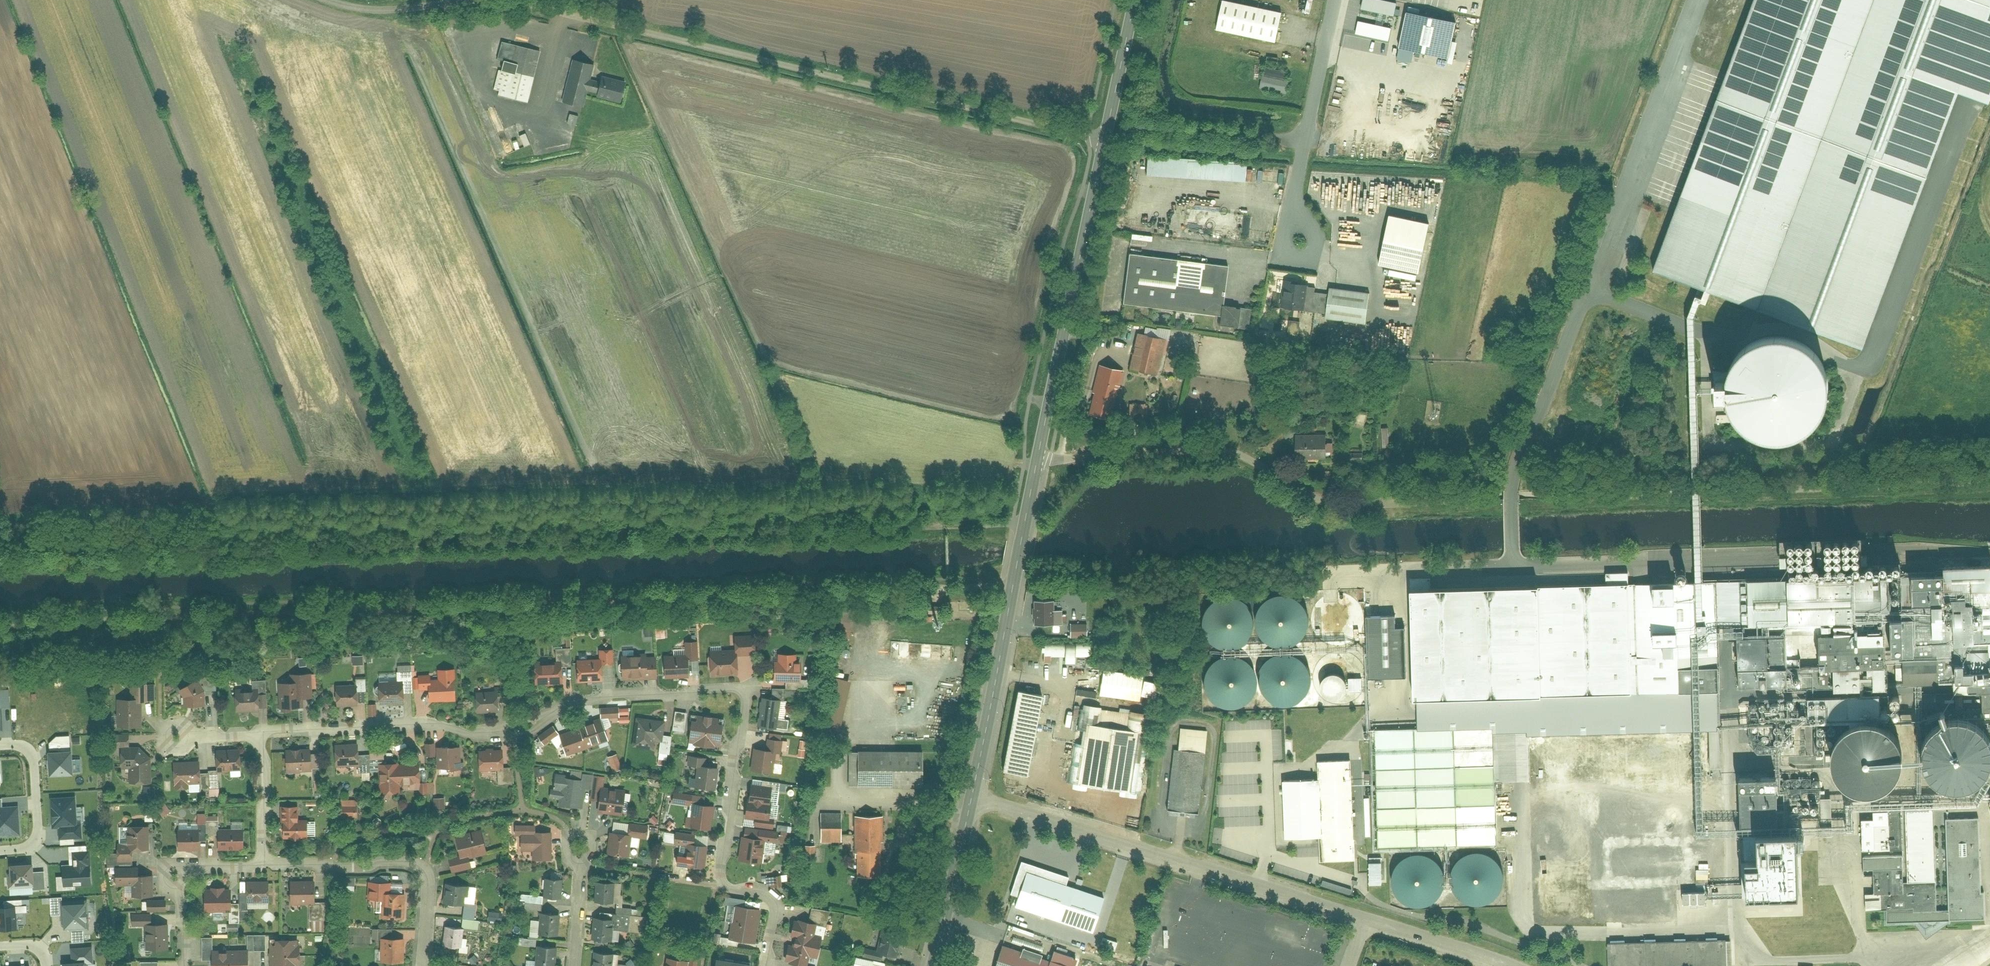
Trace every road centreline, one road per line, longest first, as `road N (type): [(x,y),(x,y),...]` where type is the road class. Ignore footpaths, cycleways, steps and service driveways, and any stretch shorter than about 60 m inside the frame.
road 1 (track): [(0,558),(1024,520)]
road 2 (unclassified): [(1013,584),(362,603),(0,624)]
road 3 (unclassified): [(1048,459),(1225,447),(1331,500),(1381,503),(1989,481)]
road 4 (residential): [(760,965),(771,895),(713,879),(742,694),(725,684),(572,698),(487,731),(415,720),(258,727)]
road 5 (residential): [(513,0),(1107,136)]
road 6 (residential): [(972,793),(1366,922)]
road 7 (secondary): [(1107,136),(1035,458)]
road 8 (residential): [(1335,0),(1293,196),(1299,242)]
road 9 (secondary): [(972,793),(1013,584)]
road 10 (residential): [(182,965),(175,867),(260,859)]
road 11 (secondary): [(933,965),(972,793)]
road 12 (residential): [(260,859),(396,858),(425,869)]
road 13 (residential): [(0,744),(18,744),(35,756),(40,835),(30,847),(0,849)]
road 14 (residential): [(1366,922),(1513,965)]
road 15 (secondary): [(1137,0),(1107,136)]
road 16 (residential): [(327,0),(384,11),(463,0)]
road 17 (residential): [(258,727),(260,859)]
road 18 (residential): [(581,840),(572,965)]

